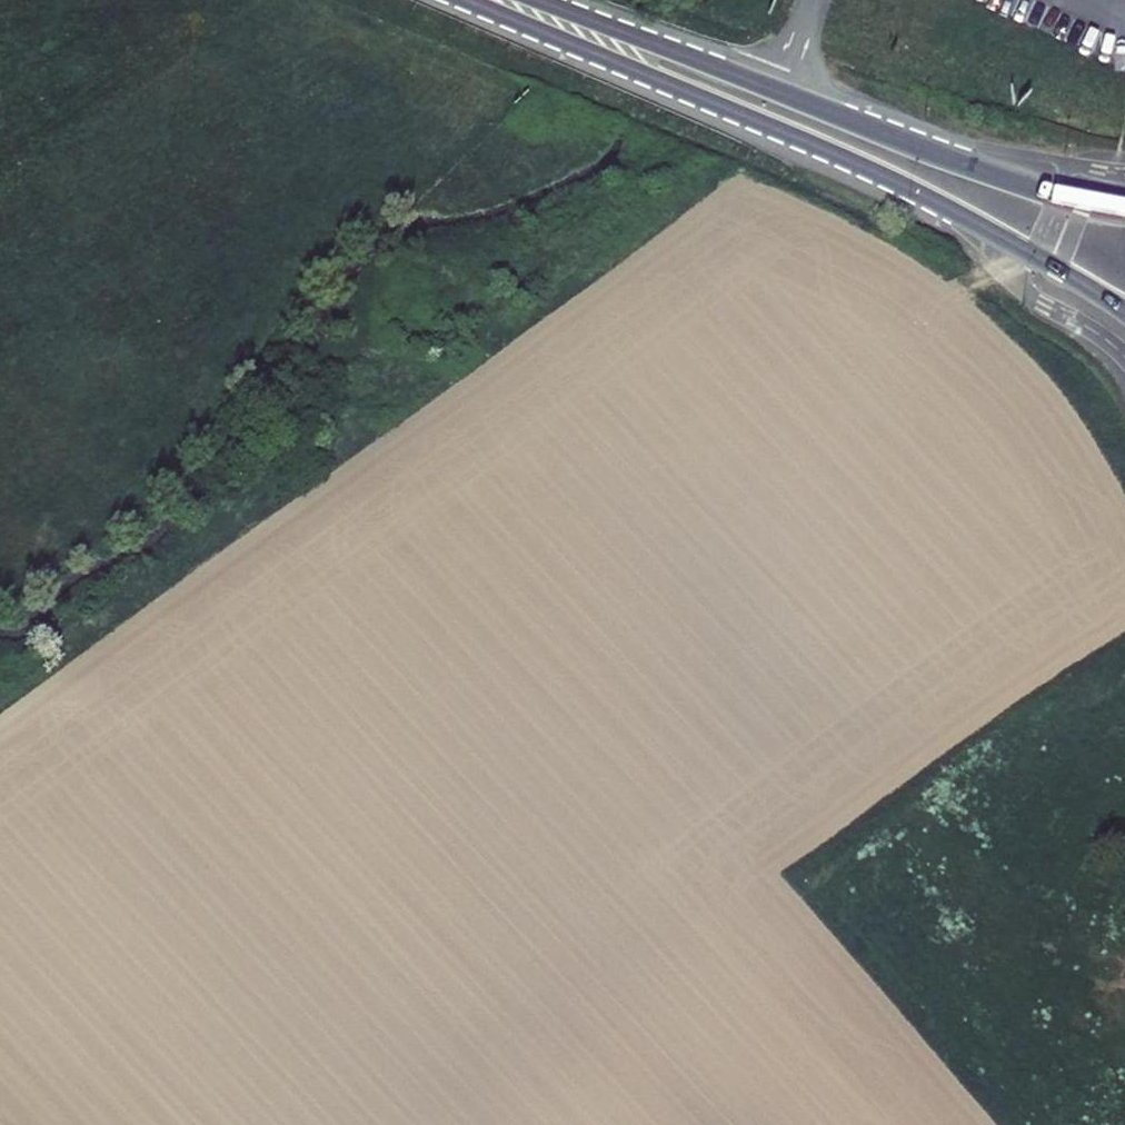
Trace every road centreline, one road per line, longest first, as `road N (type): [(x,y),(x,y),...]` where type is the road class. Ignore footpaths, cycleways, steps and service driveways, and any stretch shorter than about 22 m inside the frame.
road 1 (secondary): [(475,0),(873,172),(1124,310)]
road 2 (secondary): [(1124,209),(901,138),(536,0)]

